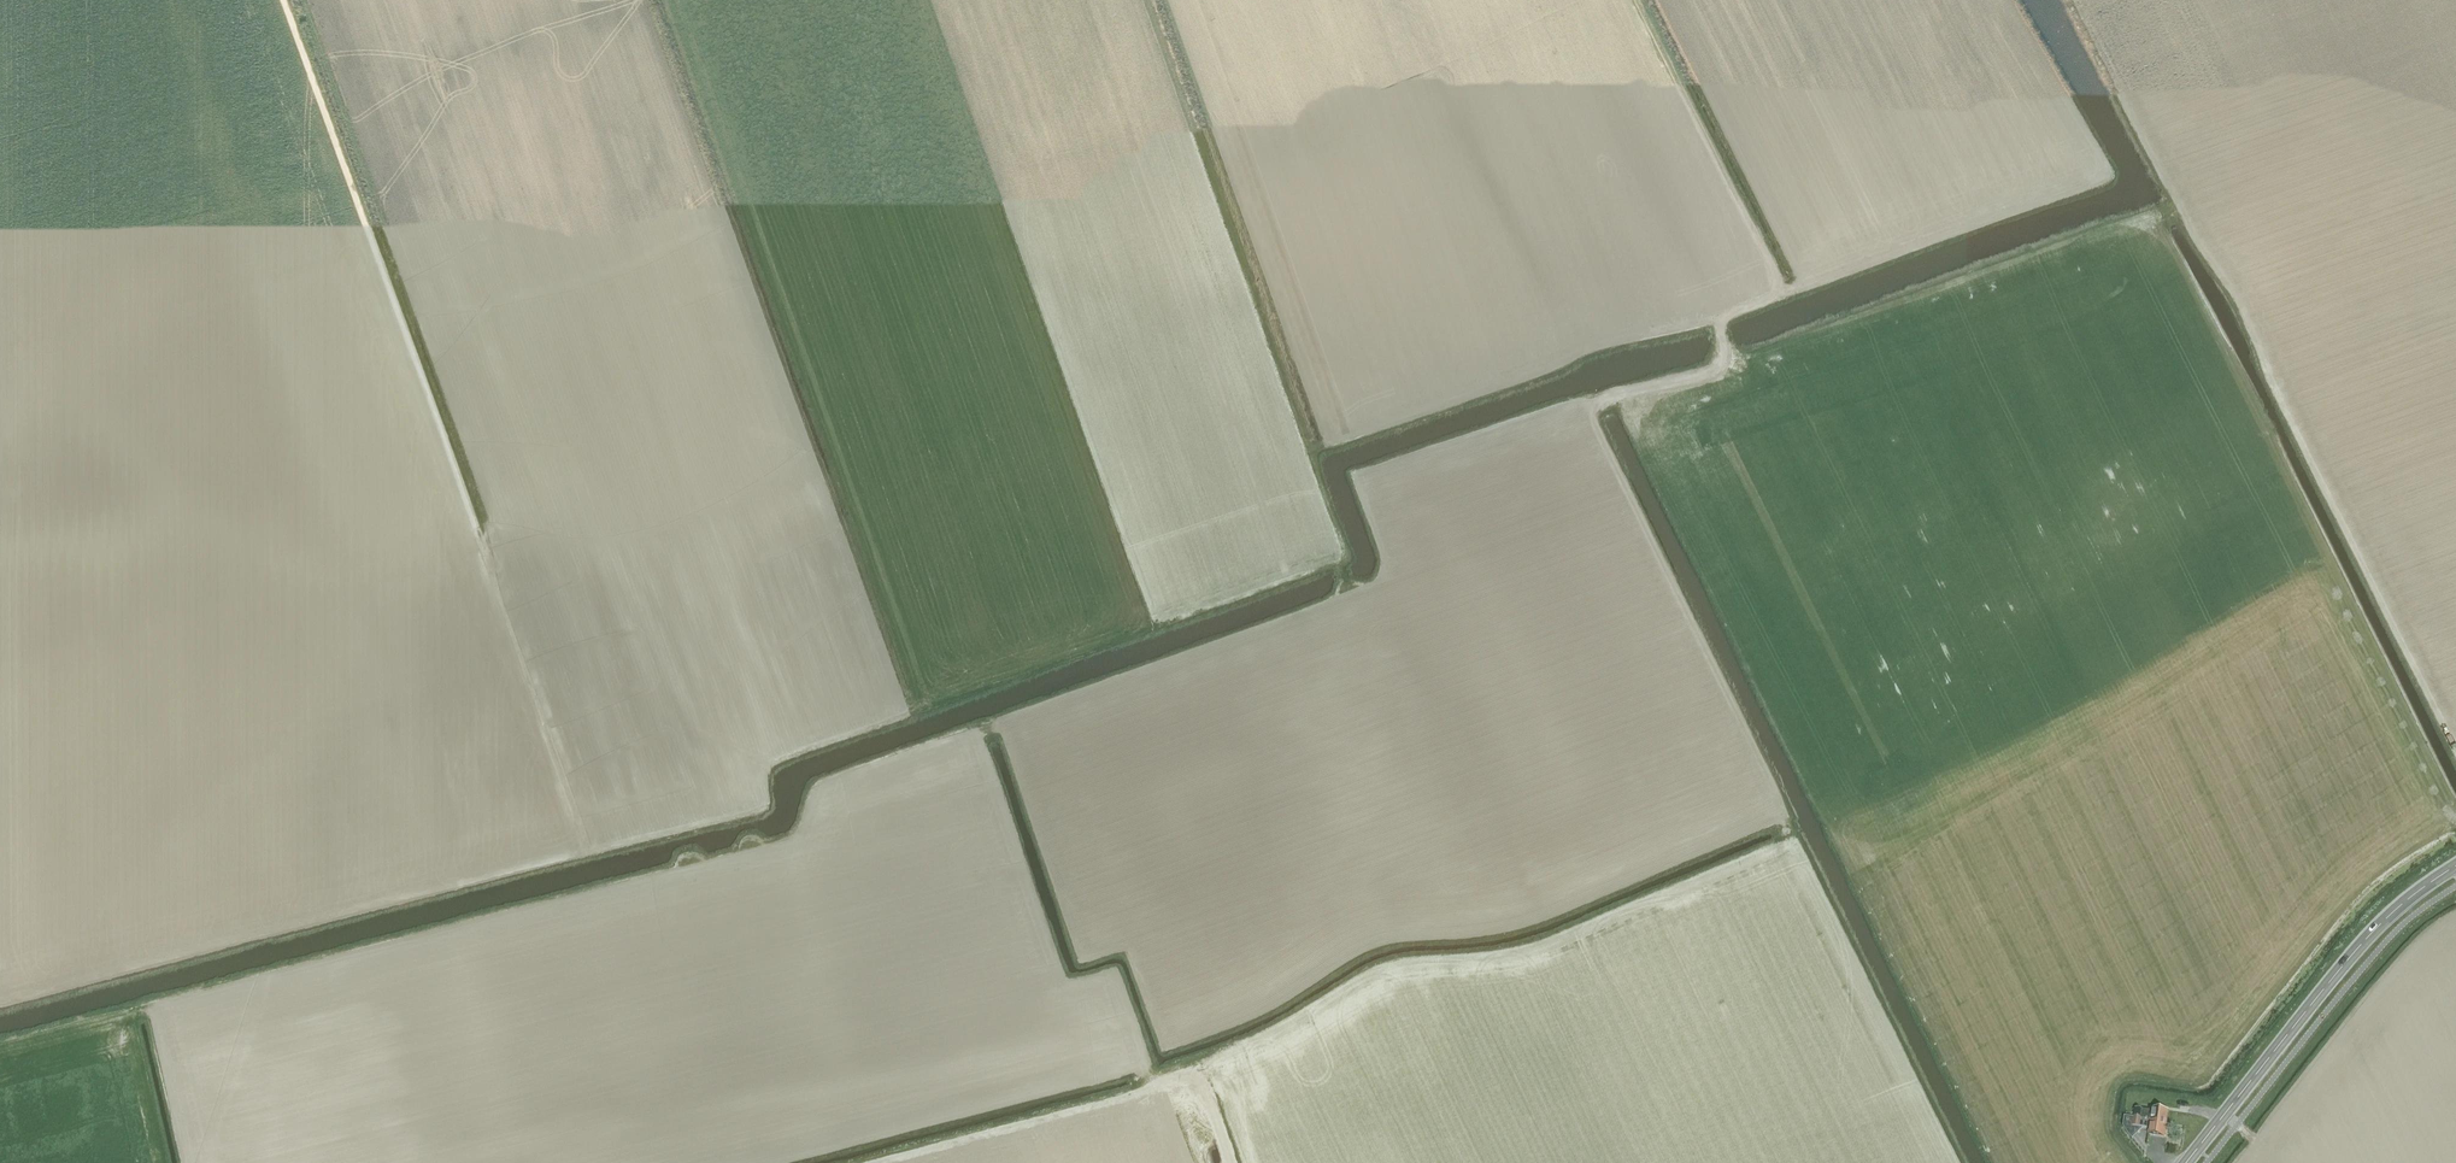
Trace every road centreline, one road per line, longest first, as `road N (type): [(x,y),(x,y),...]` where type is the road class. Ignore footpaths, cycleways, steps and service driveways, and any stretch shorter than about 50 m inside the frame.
road 1 (track): [(494,568),(283,0)]
road 2 (primary): [(2185,1162),(2379,924),(2455,865)]
road 3 (track): [(1639,0),(1773,271),(1767,296),(1719,319)]

